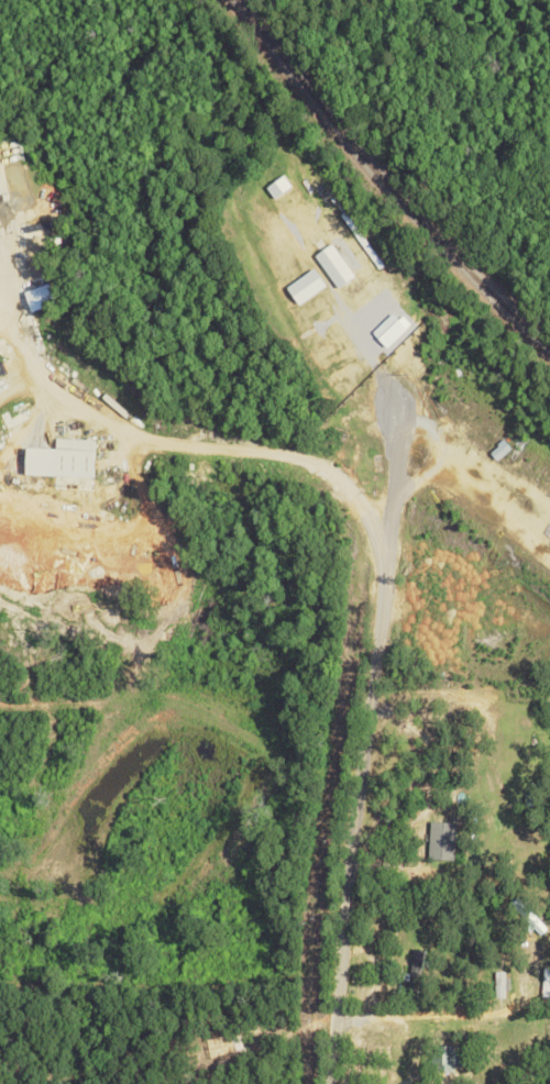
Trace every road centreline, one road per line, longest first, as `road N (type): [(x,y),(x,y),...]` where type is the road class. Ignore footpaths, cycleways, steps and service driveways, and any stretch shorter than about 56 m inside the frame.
road 1 (residential): [(388,493),(322,984),(321,1083)]
road 2 (residential): [(394,1083),(450,1035),(522,847)]

